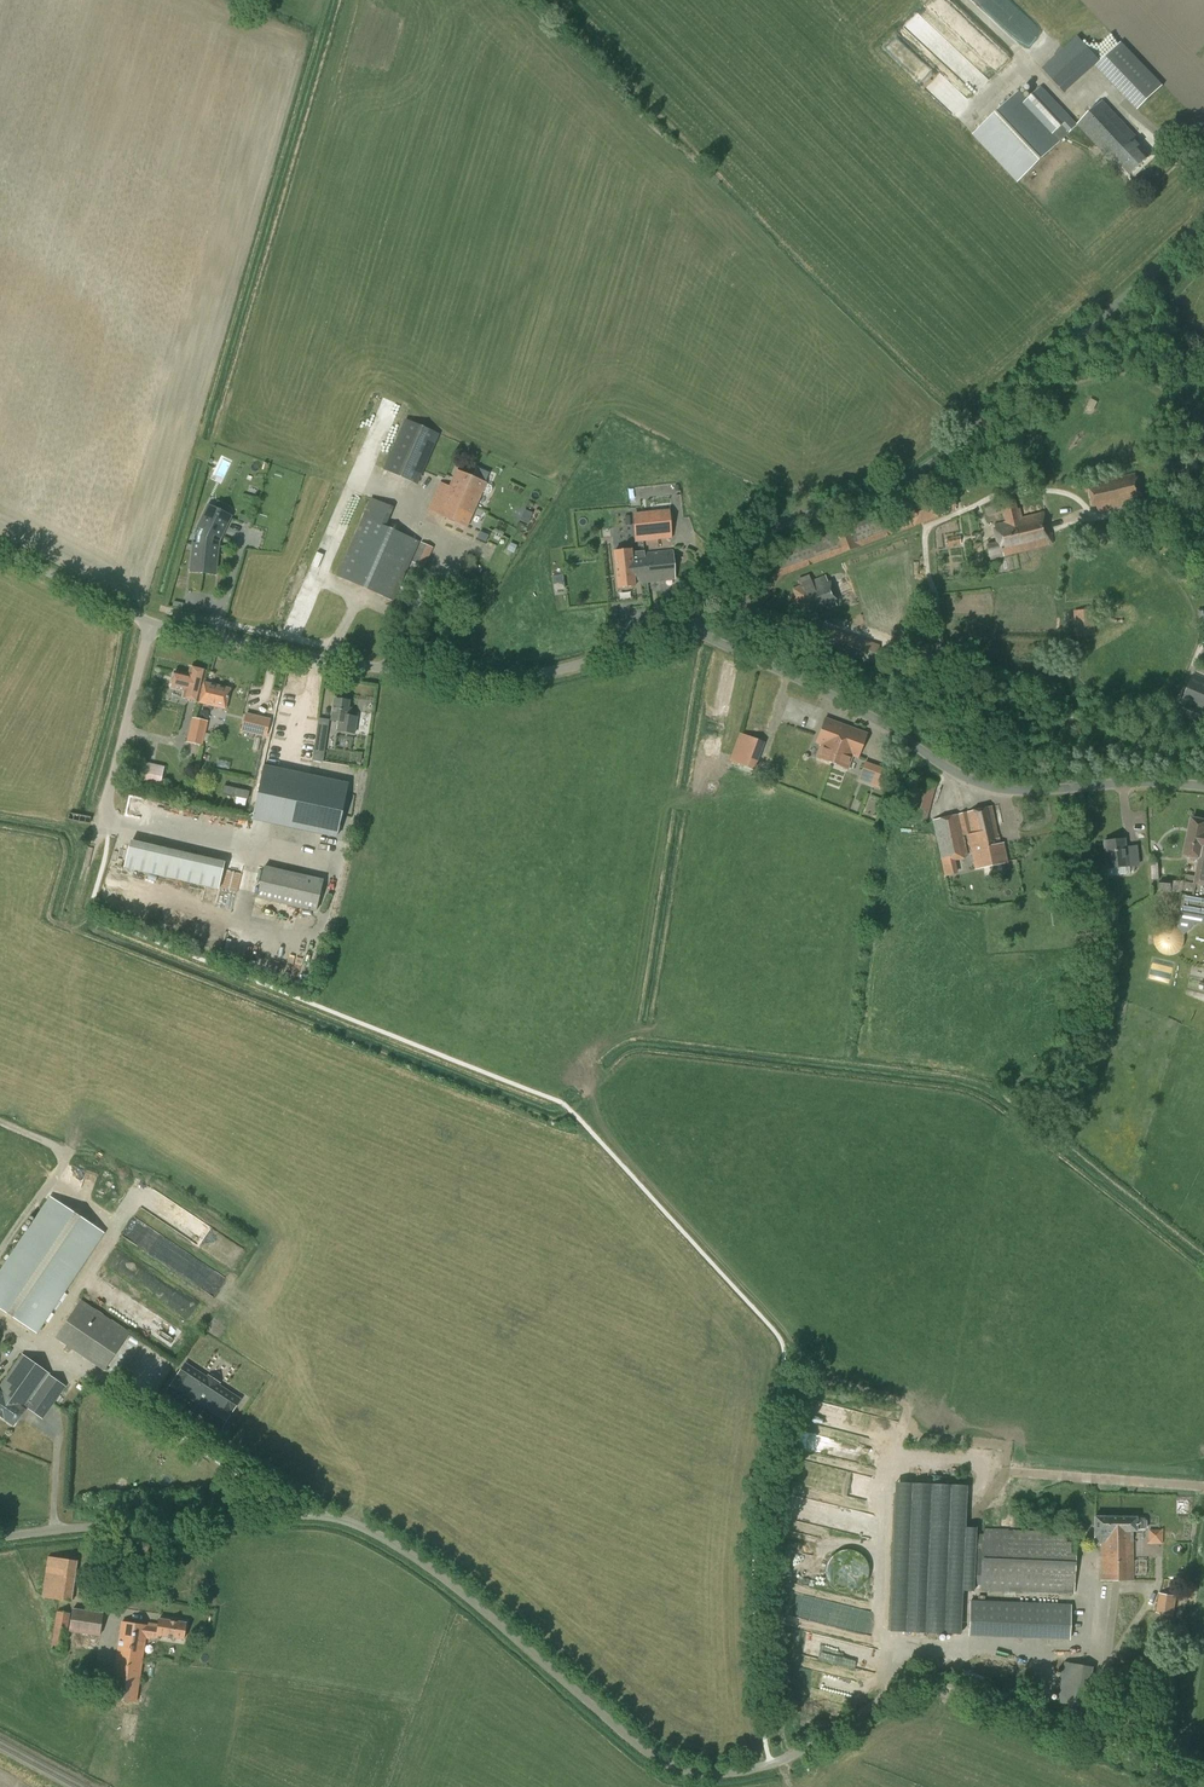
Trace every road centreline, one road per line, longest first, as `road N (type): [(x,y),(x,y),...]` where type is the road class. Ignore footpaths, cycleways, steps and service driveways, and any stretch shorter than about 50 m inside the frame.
road 1 (unclassified): [(1203,1784),(923,1683),(900,1688),(786,1758),(742,1771),(691,1772),(640,1747),(450,1586),(344,1517),(308,1513),(0,1534)]
road 2 (unclassified): [(686,632),(711,588),(768,530),(927,466),(1203,221)]
road 3 (unclassified): [(1203,785),(986,787),(817,688),(686,632)]
road 4 (unclassified): [(686,632),(559,669),(461,678),(288,653),(152,622)]
road 5 (unclassified): [(101,827),(152,622)]
road 6 (unclassified): [(152,622),(0,546)]

